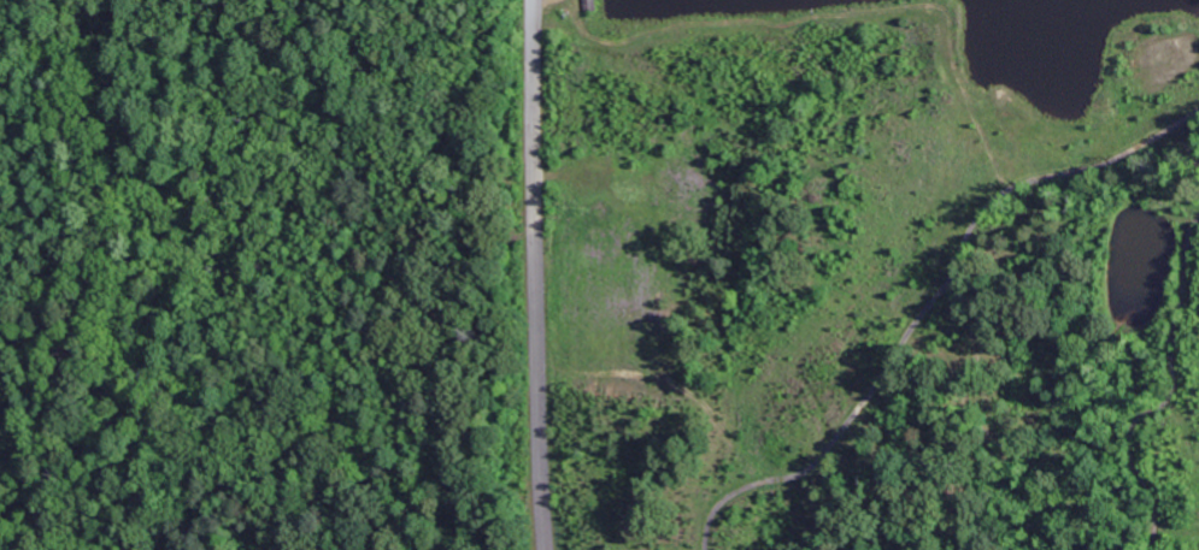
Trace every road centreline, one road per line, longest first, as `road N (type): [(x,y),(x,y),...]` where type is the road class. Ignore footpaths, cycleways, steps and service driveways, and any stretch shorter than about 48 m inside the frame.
road 1 (residential): [(531,0),(542,549)]

